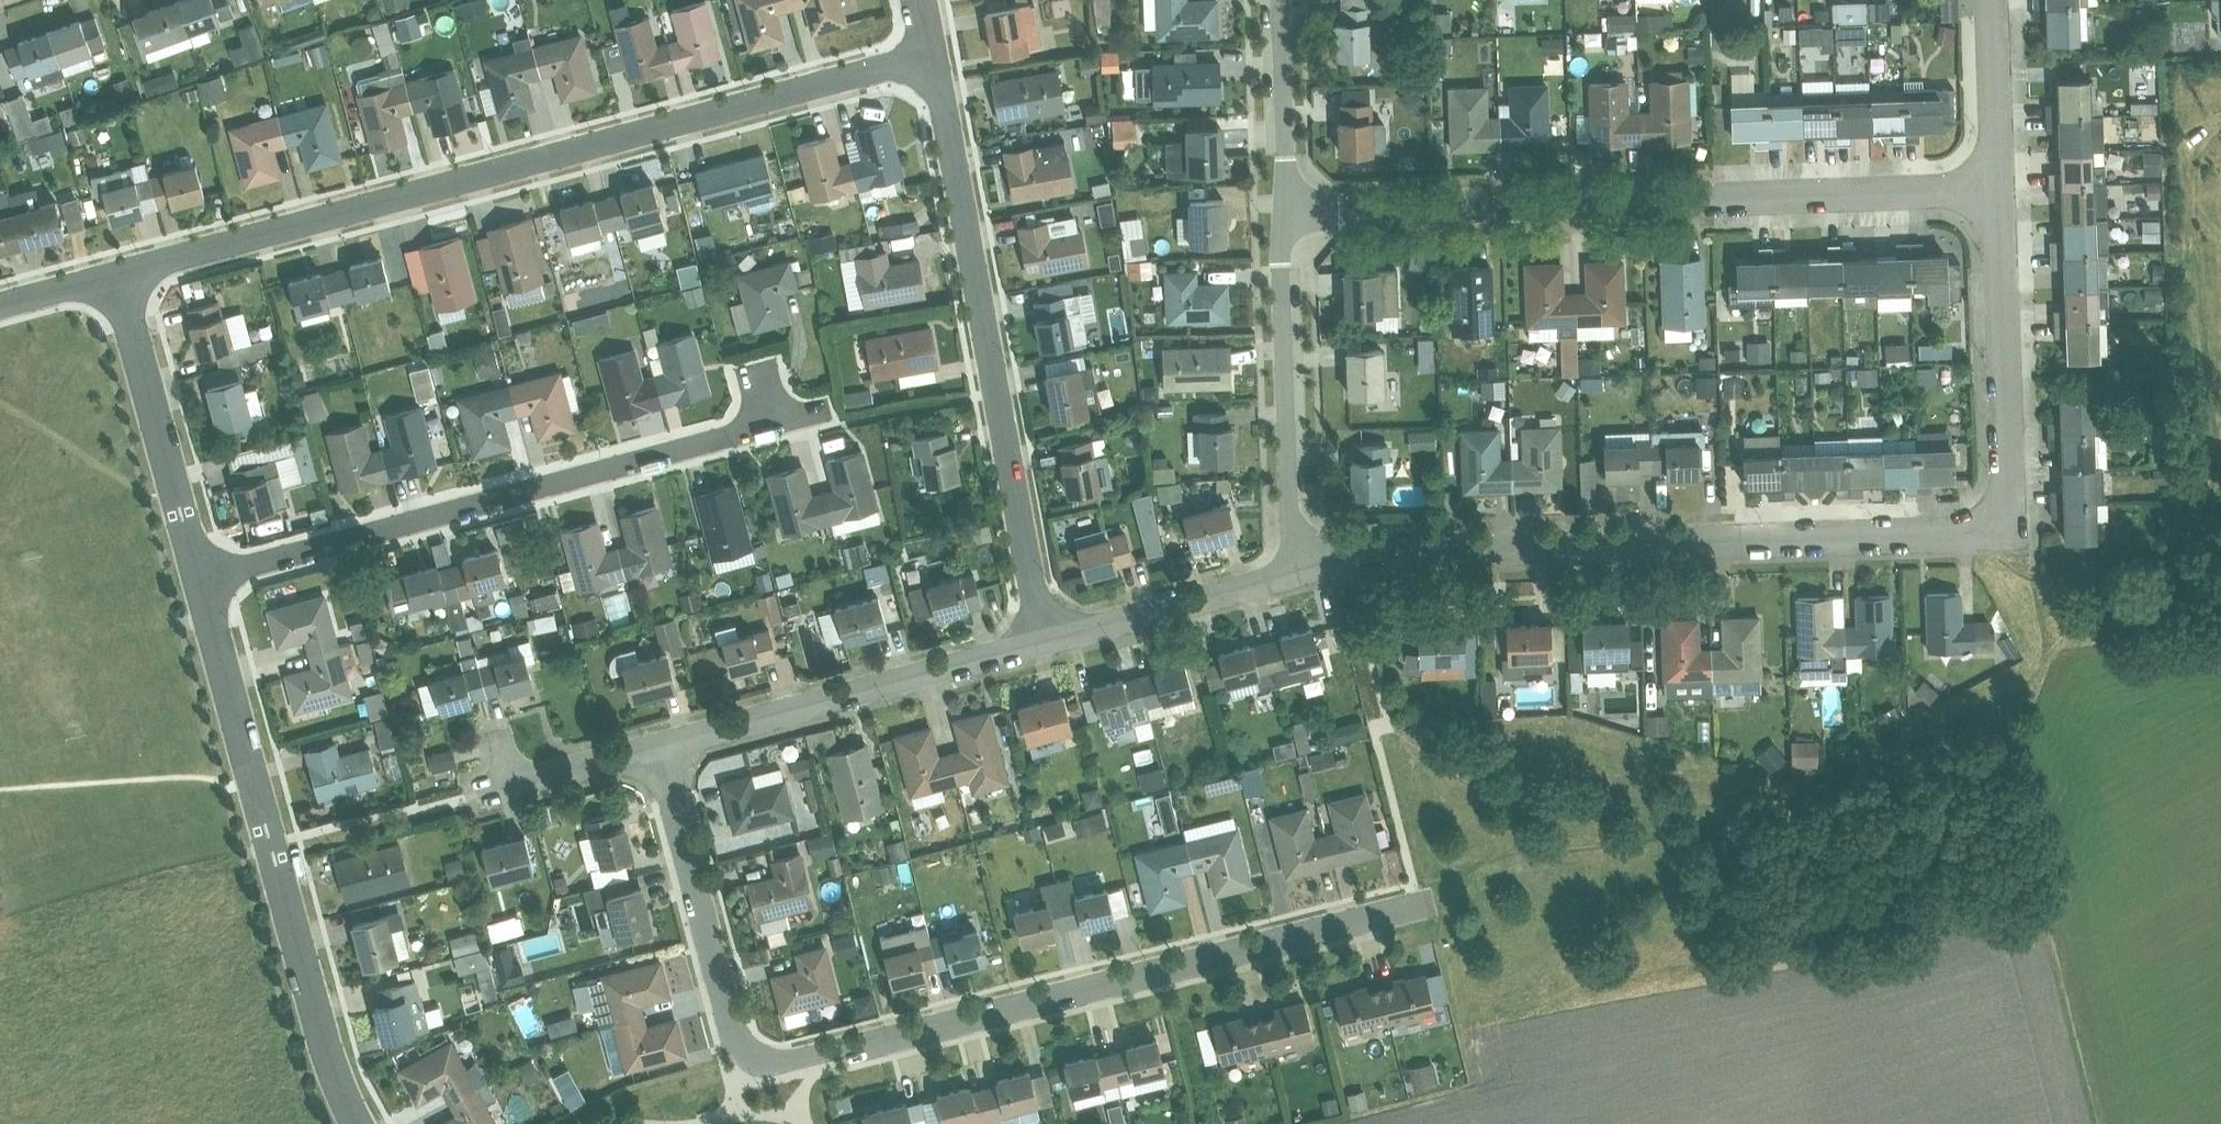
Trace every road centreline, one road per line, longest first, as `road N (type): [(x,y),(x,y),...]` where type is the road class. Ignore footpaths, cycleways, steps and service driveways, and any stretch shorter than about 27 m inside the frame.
road 1 (residential): [(1290,572),(1351,557),(2008,533),(1999,192)]
road 2 (residential): [(646,747),(736,1040),(758,1063),(889,1043),(1417,908)]
road 3 (residential): [(119,272),(921,49)]
road 4 (residential): [(1999,192),(1287,214)]
road 5 (residential): [(200,577),(778,422),(766,374)]
road 6 (residential): [(921,49),(1042,639)]
road 7 (residential): [(355,1123),(303,966),(200,577)]
road 8 (residential): [(646,747),(1042,639)]
road 9 (residential): [(1290,572),(1278,267),(1287,214)]
road 10 (residential): [(200,577),(119,272)]
road 11 (residential): [(1042,639),(1290,572)]
road 12 (residential): [(1287,214),(1279,0)]
road 13 (residential): [(1999,192),(1994,0)]
road 14 (residential): [(470,793),(646,747)]
road 15 (residential): [(0,306),(119,272)]

